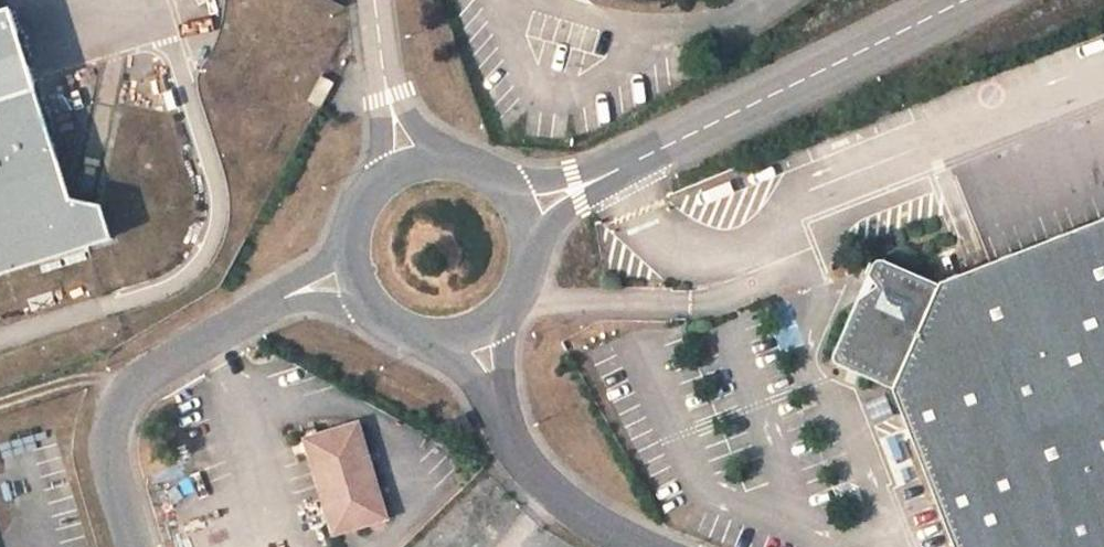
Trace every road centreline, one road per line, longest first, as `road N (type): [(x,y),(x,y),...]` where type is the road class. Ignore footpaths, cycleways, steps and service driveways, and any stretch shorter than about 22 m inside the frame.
road 1 (unclassified): [(948,0),(515,218)]
road 2 (residential): [(357,270),(286,297),(146,372),(121,395),(106,431),(132,546)]
road 3 (residential): [(646,546),(560,498),(516,456),(481,319)]
road 4 (residential): [(370,0),(407,168)]
road 5 (residential): [(357,270),(369,296),(412,327),(440,331),(481,319)]
road 6 (track): [(146,372),(83,377),(0,403)]
road 7 (residential): [(515,218),(478,175),(451,166),(407,168)]
road 8 (residential): [(407,168),(372,197),(358,222),(357,270)]

